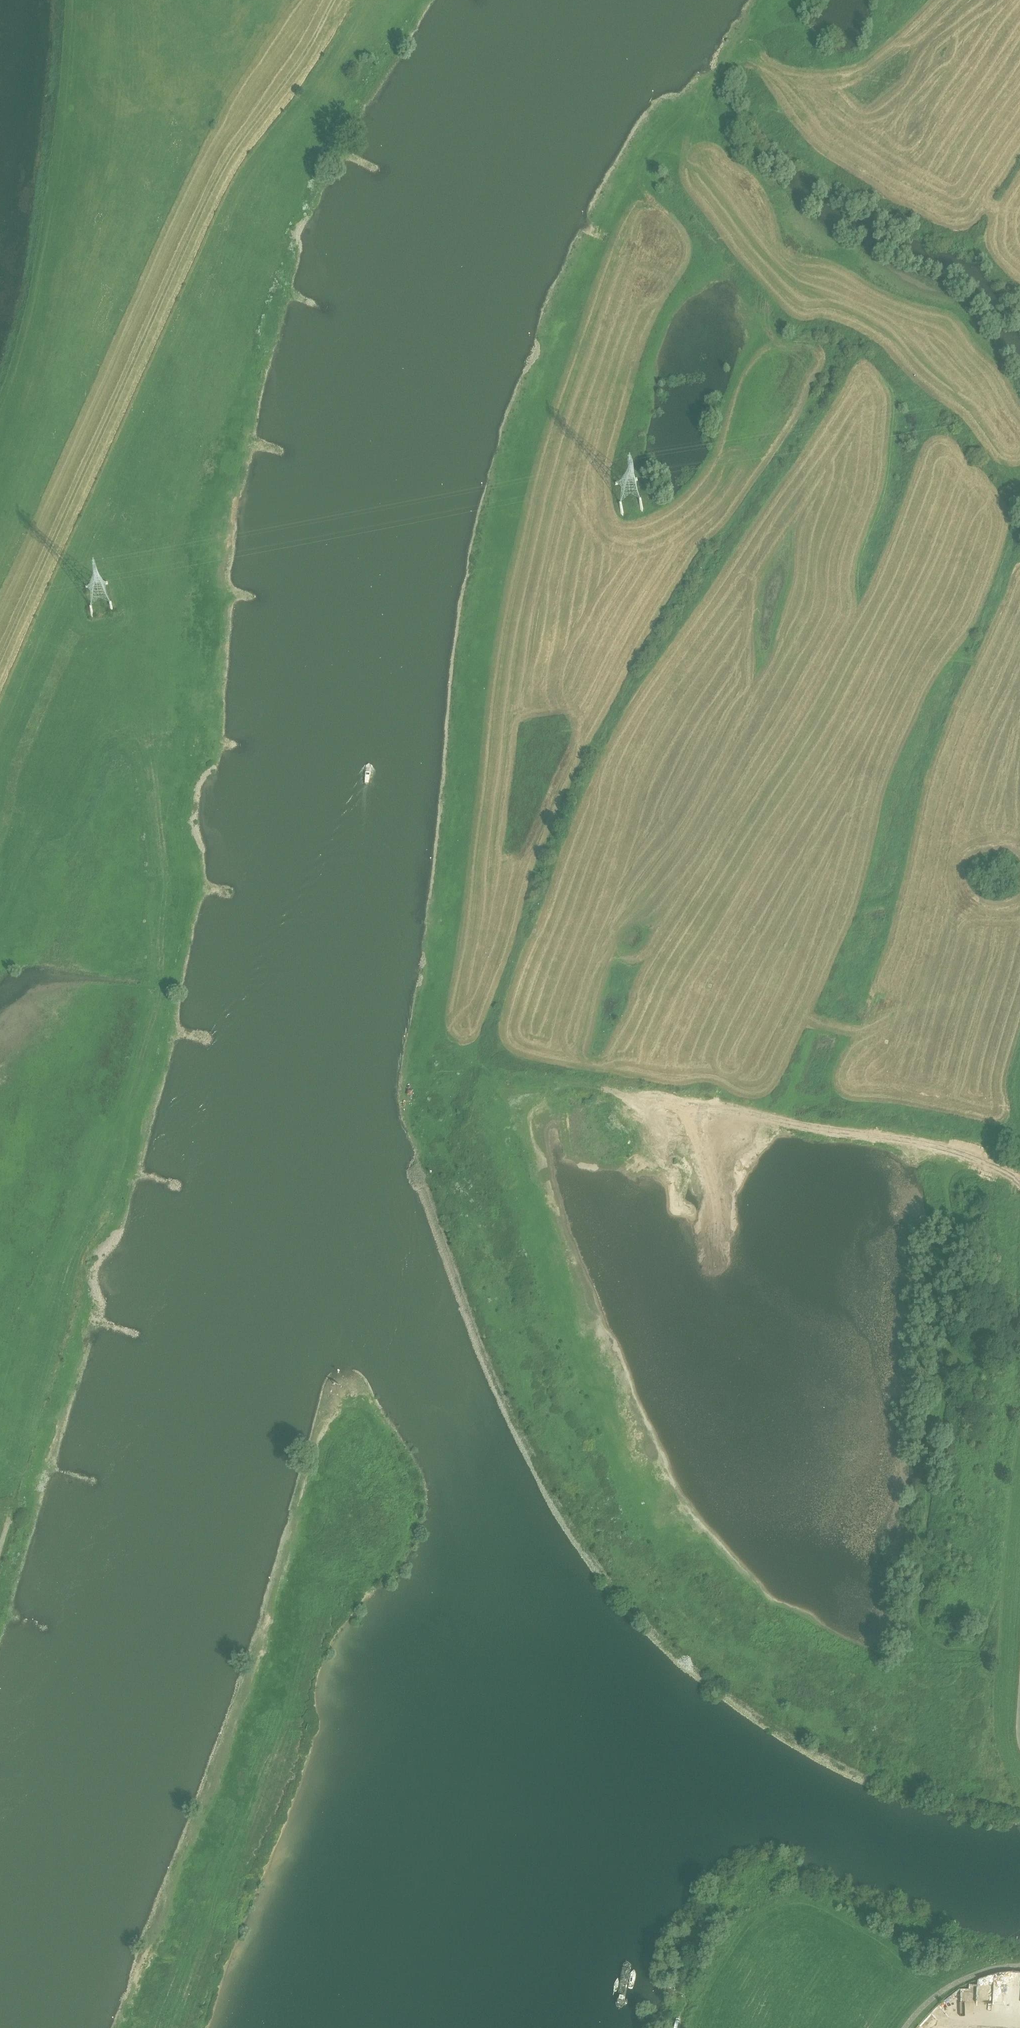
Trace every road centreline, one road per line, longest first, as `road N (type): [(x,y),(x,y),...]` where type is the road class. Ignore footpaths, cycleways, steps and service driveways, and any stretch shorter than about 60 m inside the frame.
road 1 (track): [(333,0),(211,191),(0,665)]
road 2 (track): [(631,1095),(963,1145),(1019,1184)]

